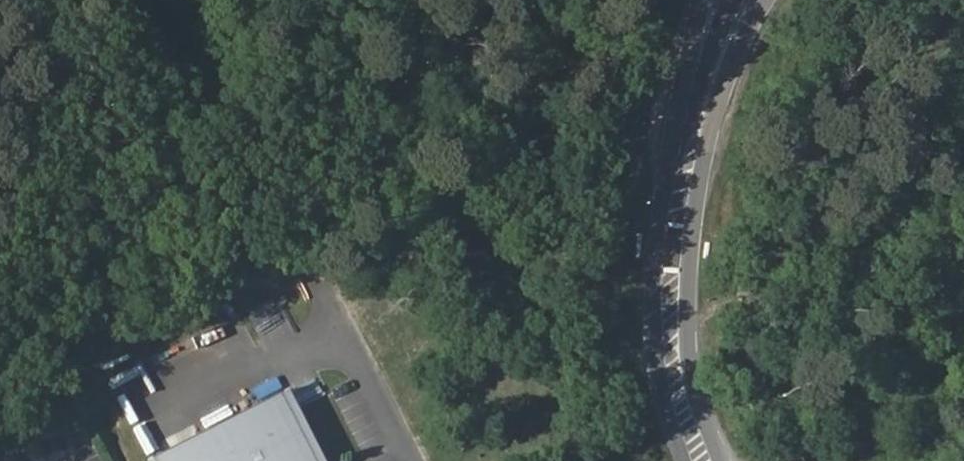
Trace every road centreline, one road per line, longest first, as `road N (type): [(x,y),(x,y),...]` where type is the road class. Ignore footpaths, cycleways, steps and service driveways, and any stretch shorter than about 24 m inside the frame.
road 1 (tertiary): [(681,156),(666,258),(666,372),(701,460)]

